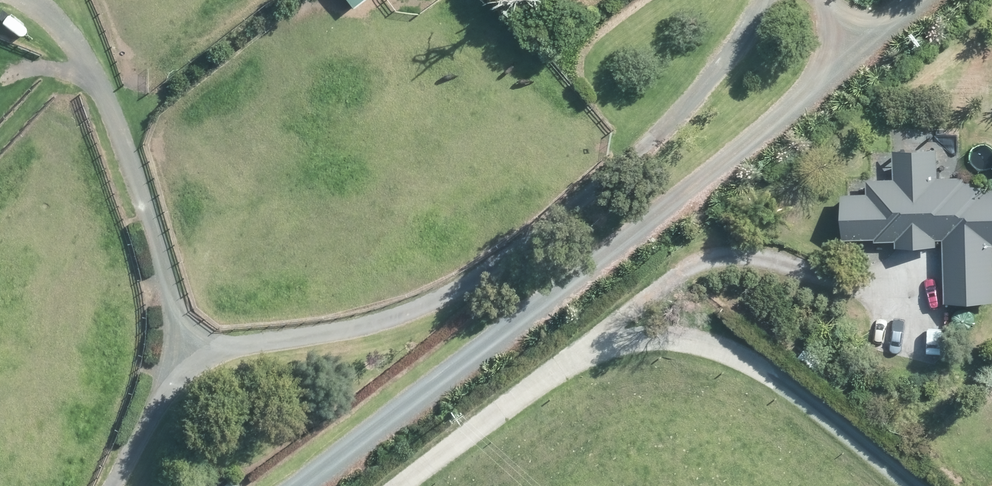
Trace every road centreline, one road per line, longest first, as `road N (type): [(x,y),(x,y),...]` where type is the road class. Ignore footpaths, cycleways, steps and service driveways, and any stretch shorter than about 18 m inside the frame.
road 1 (track): [(116,485),(164,393),(205,361),(378,321),(494,268),(686,111),(762,0)]
road 2 (track): [(906,0),(305,485)]
road 3 (track): [(402,485),(568,363),(617,343),(670,337),(723,348),(776,374),(915,485)]
road 4 (track): [(205,361),(74,47),(23,0)]
road 5 (track): [(568,363),(694,264),(727,254),(773,257),(847,279),(907,312)]

